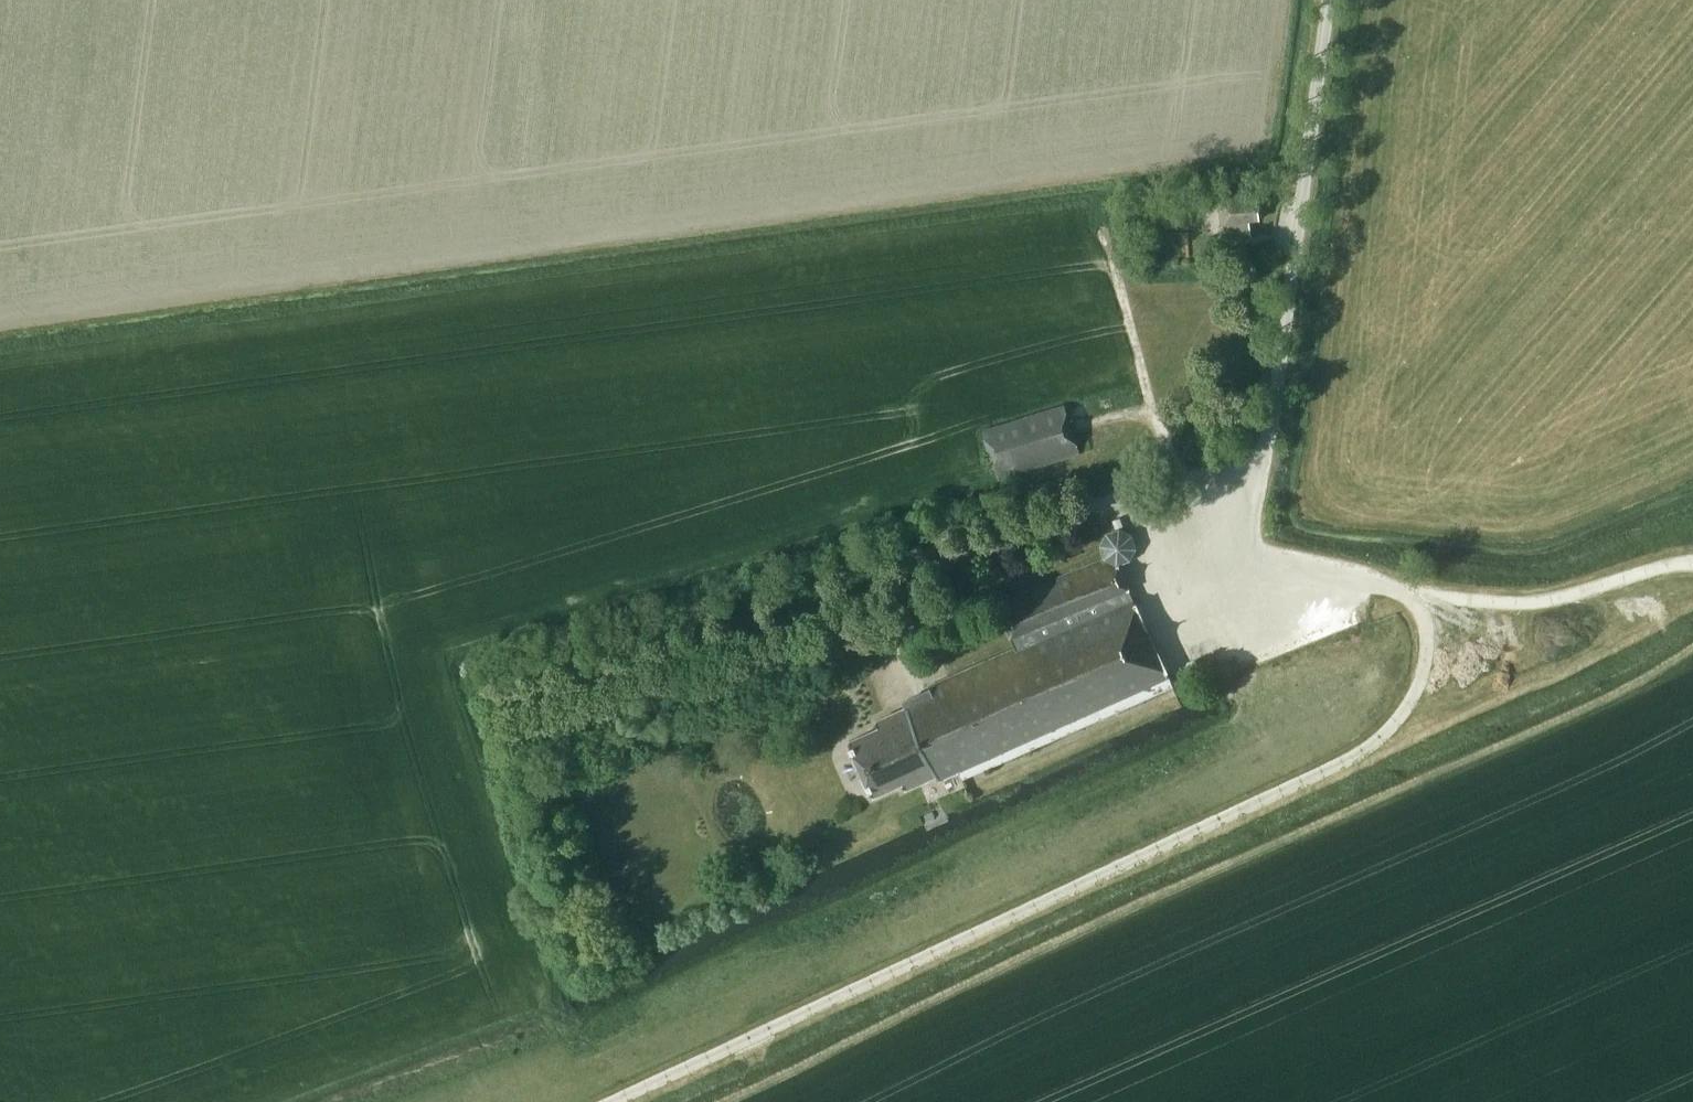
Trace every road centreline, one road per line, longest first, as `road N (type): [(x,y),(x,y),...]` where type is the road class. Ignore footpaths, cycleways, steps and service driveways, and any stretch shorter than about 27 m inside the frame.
road 1 (track): [(611,1101),(1360,752),(1401,714),(1424,672),(1428,619),(1411,594)]
road 2 (track): [(1692,563),(1513,602),(1411,594),(1364,581),(1306,580),(1267,593)]

